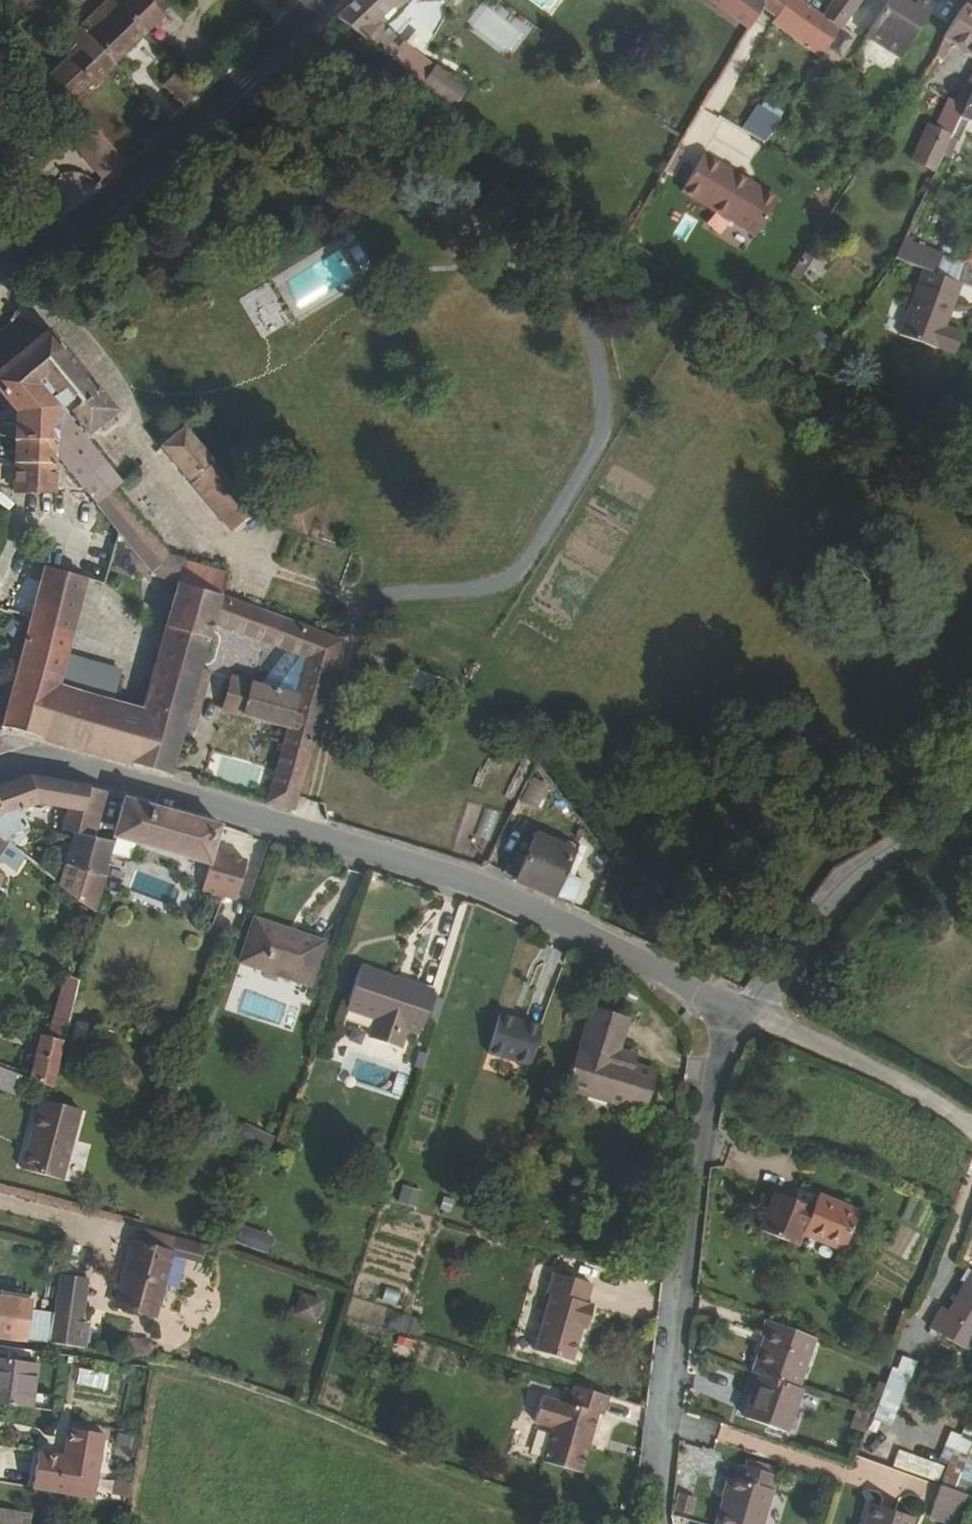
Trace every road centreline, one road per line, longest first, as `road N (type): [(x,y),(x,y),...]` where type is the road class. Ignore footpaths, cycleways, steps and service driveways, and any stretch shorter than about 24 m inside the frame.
road 1 (residential): [(730,1005),(482,885),(170,786),(28,752),(0,761)]
road 2 (residential): [(647,1517),(700,1141),(730,1005)]
road 3 (primary): [(0,268),(88,217),(173,151),(330,0)]
road 4 (residential): [(763,1019),(822,915),(864,873),(971,806)]
road 5 (residential): [(971,1131),(922,1093),(763,1019)]

